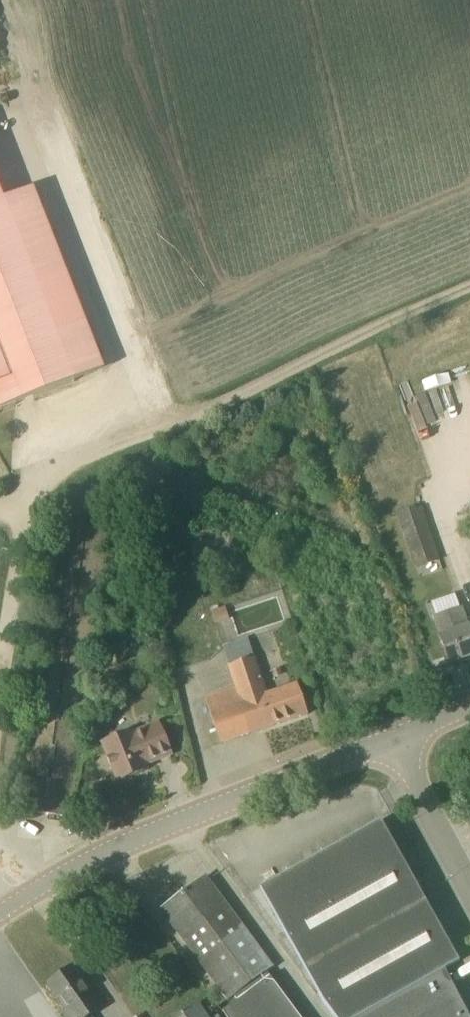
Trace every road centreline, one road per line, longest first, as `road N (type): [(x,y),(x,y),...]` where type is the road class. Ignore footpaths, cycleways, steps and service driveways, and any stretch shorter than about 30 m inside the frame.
road 1 (track): [(0,516),(469,294)]
road 2 (unclassified): [(8,907),(396,741)]
road 3 (unclassified): [(396,741),(469,884)]
road 4 (track): [(0,653),(24,504)]

